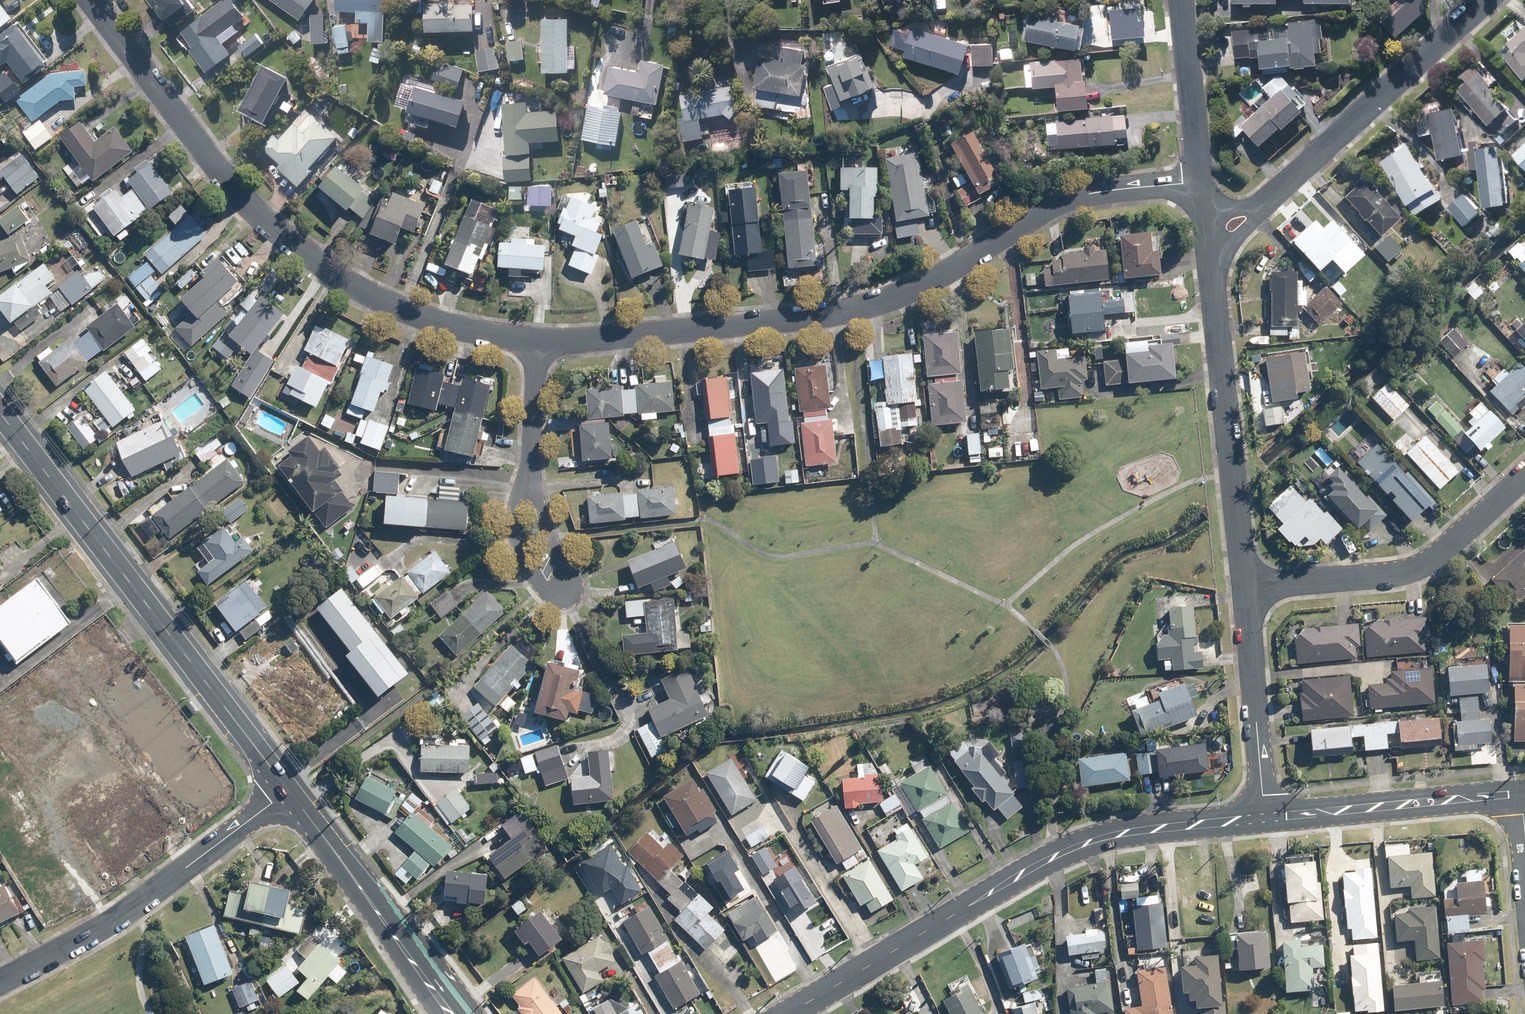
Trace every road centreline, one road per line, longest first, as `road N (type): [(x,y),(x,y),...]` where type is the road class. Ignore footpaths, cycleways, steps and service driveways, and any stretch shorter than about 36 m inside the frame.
road 1 (residential): [(538,344),(862,311),(1083,193),(1201,182)]
road 2 (residential): [(94,0),(242,195),(301,251),(379,302),(538,344)]
road 3 (residential): [(785,1013),(1056,856),(1103,837),(1265,819)]
road 4 (secondary): [(0,407),(288,791)]
road 5 (residential): [(1486,0),(1266,202),(1229,227),(1208,229)]
road 6 (residential): [(1248,590),(1208,229)]
road 7 (residential): [(0,979),(144,900),(288,791)]
road 8 (residential): [(1524,476),(1411,573),(1248,590)]
road 9 (secondary): [(288,791),(461,1013)]
road 10 (residential): [(1265,819),(1518,793)]
road 11 (residential): [(539,500),(574,577),(568,597),(542,589),(514,536),(515,503),(529,479)]
road 12 (residential): [(1265,819),(1248,590)]
road 13 (residential): [(1201,182),(1181,0)]
road 14 (residential): [(538,344),(529,479)]

